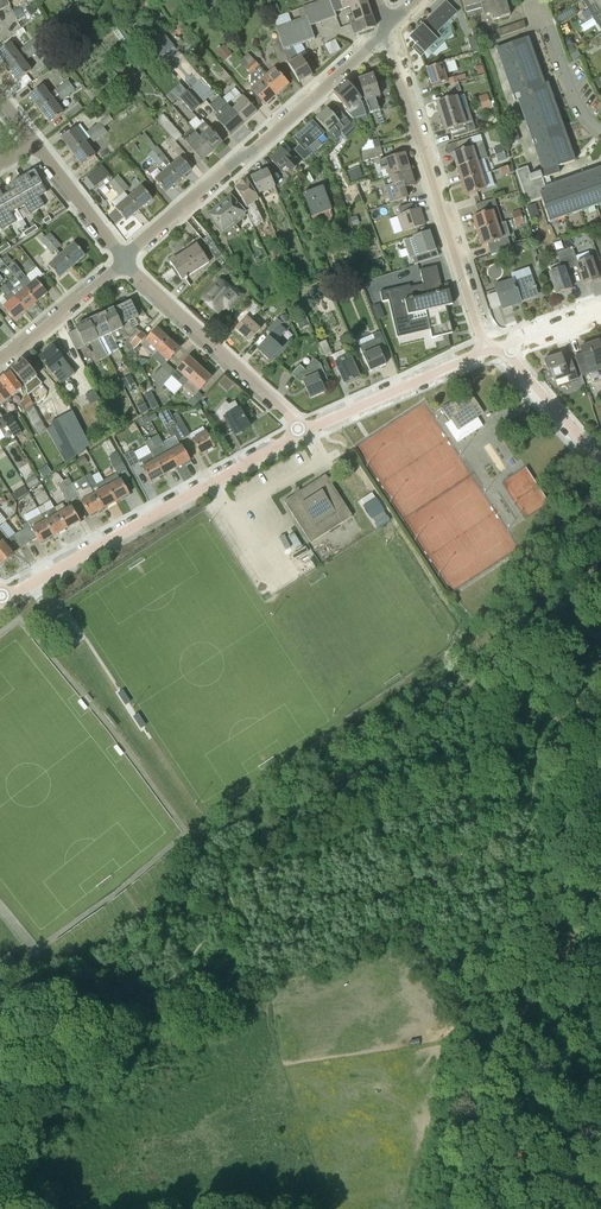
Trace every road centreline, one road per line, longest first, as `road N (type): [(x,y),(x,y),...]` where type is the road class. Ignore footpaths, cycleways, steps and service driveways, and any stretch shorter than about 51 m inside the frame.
road 1 (residential): [(123,261),(387,29)]
road 2 (residential): [(4,598),(305,430)]
road 3 (residential): [(488,351),(387,29)]
road 4 (residential): [(305,430),(123,261)]
road 5 (residential): [(305,430),(488,351)]
road 6 (residential): [(0,361),(123,261)]
road 7 (residential): [(123,261),(31,138)]
road 8 (residential): [(600,464),(507,345)]
road 9 (residential): [(600,129),(574,96),(541,1)]

